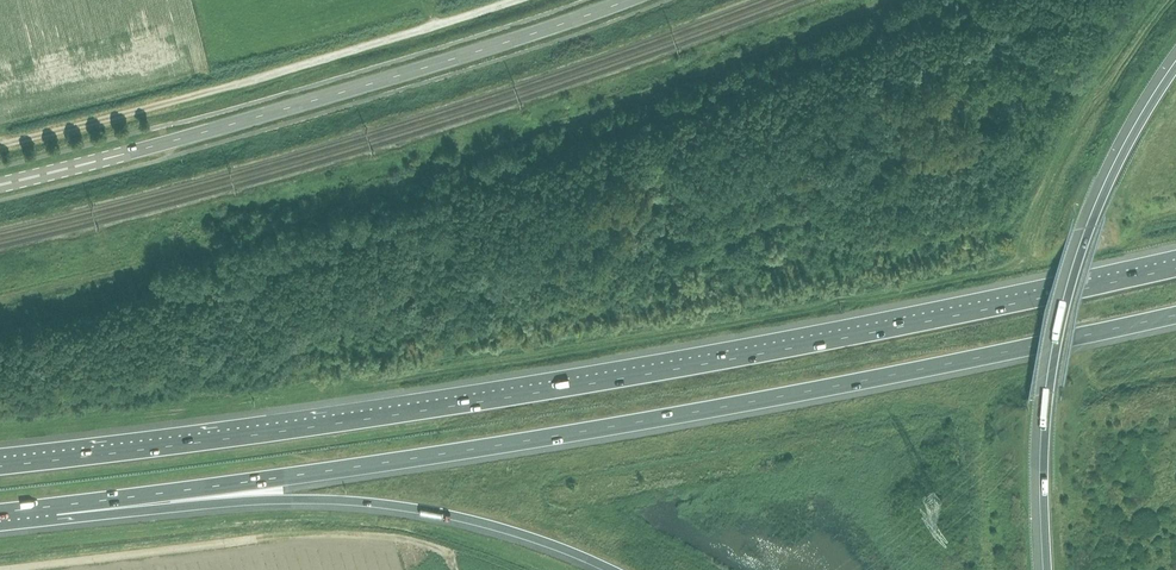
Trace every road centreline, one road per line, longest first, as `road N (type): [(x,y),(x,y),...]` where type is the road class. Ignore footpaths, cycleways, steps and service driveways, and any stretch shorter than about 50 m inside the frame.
road 1 (motorway): [(1175,268),(556,389),(0,466)]
road 2 (motorway): [(53,506),(569,434),(1175,314)]
road 3 (track): [(0,303),(236,240),(584,119),(883,0)]
road 4 (primary): [(0,184),(389,80),(634,0)]
road 5 (motorway): [(53,506),(375,502),(500,527),(613,569)]
road 6 (unclassified): [(0,143),(511,0)]
road 7 (motorway): [(1175,68),(1124,153),(1066,307),(1046,436),(1048,569)]

